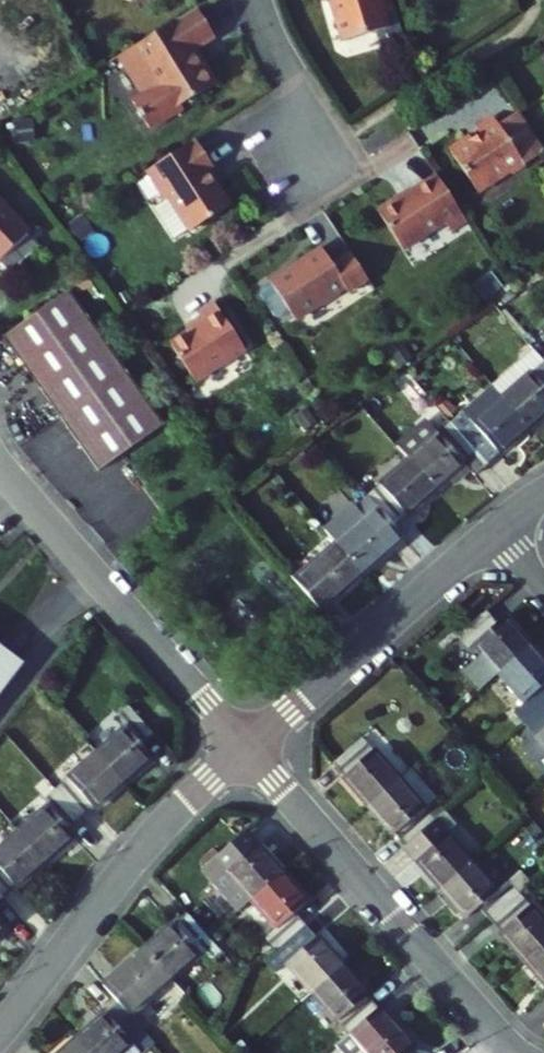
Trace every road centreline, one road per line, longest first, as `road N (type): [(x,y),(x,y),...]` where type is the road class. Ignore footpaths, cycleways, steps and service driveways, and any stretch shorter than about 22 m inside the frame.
road 1 (residential): [(248,750),(502,1040)]
road 2 (unclassified): [(0,1033),(137,855),(248,750)]
road 3 (residential): [(248,750),(0,469)]
road 4 (residential): [(248,750),(492,531)]
road 5 (residential): [(258,0),(304,99),(314,178)]

